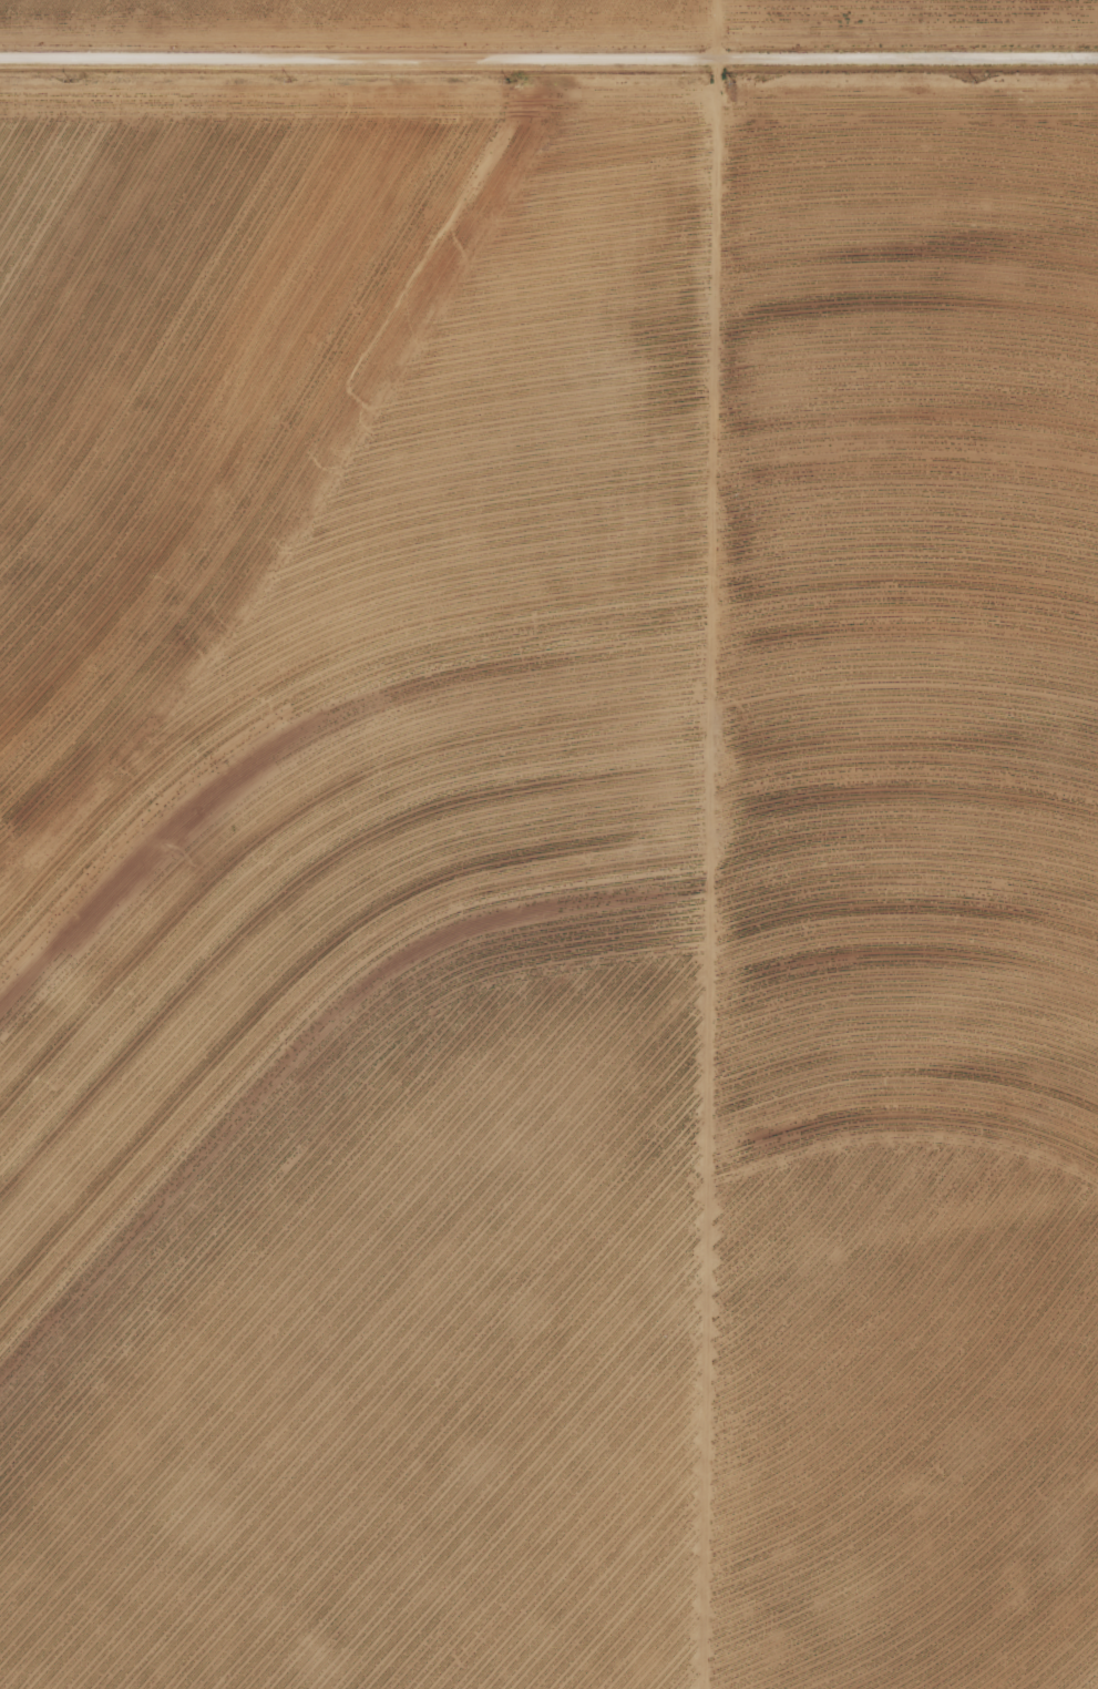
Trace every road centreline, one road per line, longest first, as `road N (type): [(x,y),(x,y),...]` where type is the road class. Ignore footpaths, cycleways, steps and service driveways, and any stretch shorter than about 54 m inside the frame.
road 1 (residential): [(676,1688),(663,74)]
road 2 (residential): [(1097,71),(0,68)]

